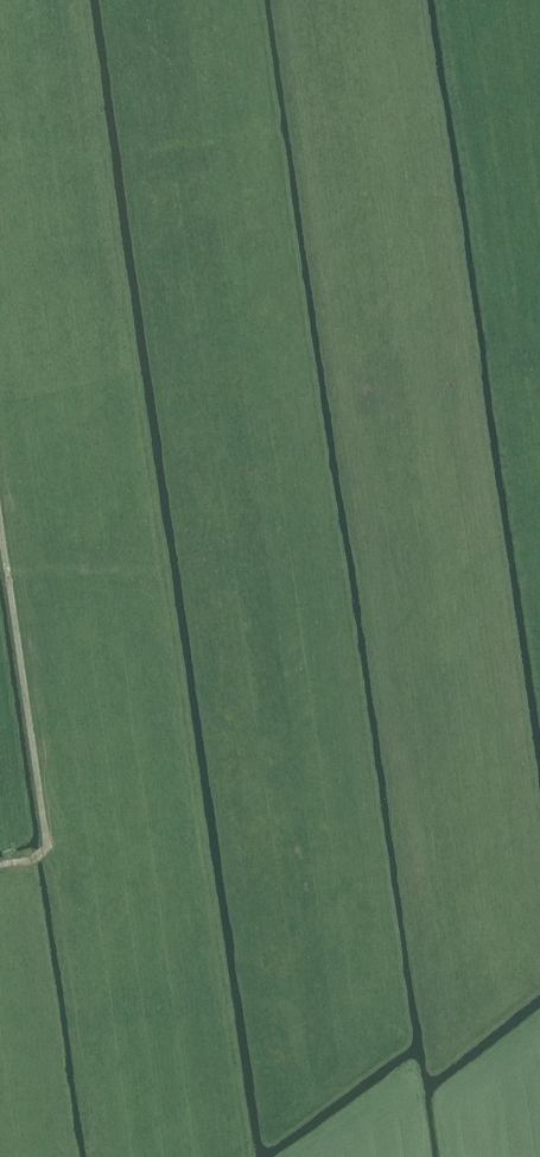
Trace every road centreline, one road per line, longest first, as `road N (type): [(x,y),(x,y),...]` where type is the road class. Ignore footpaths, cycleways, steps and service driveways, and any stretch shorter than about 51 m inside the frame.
road 1 (track): [(0,515),(48,850),(28,864),(0,866)]

